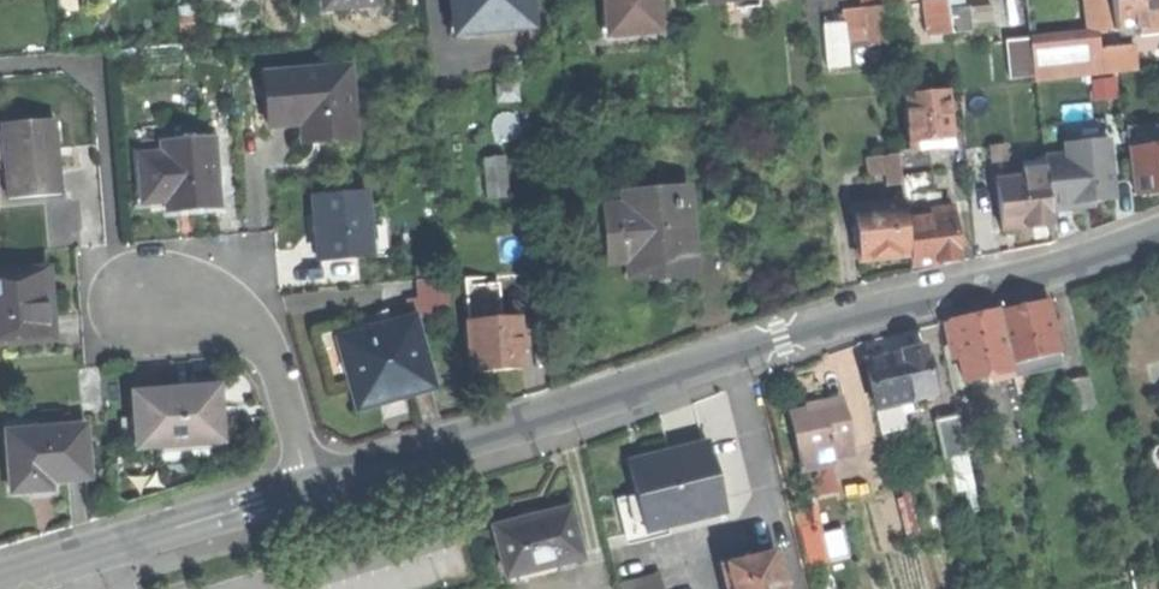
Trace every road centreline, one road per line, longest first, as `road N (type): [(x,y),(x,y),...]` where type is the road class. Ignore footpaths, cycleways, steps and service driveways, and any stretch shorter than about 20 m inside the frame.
road 1 (residential): [(315,488),(842,317),(1037,273),(1158,231)]
road 2 (residential): [(0,583),(315,488)]
road 3 (residential): [(315,488),(265,336),(168,306)]

